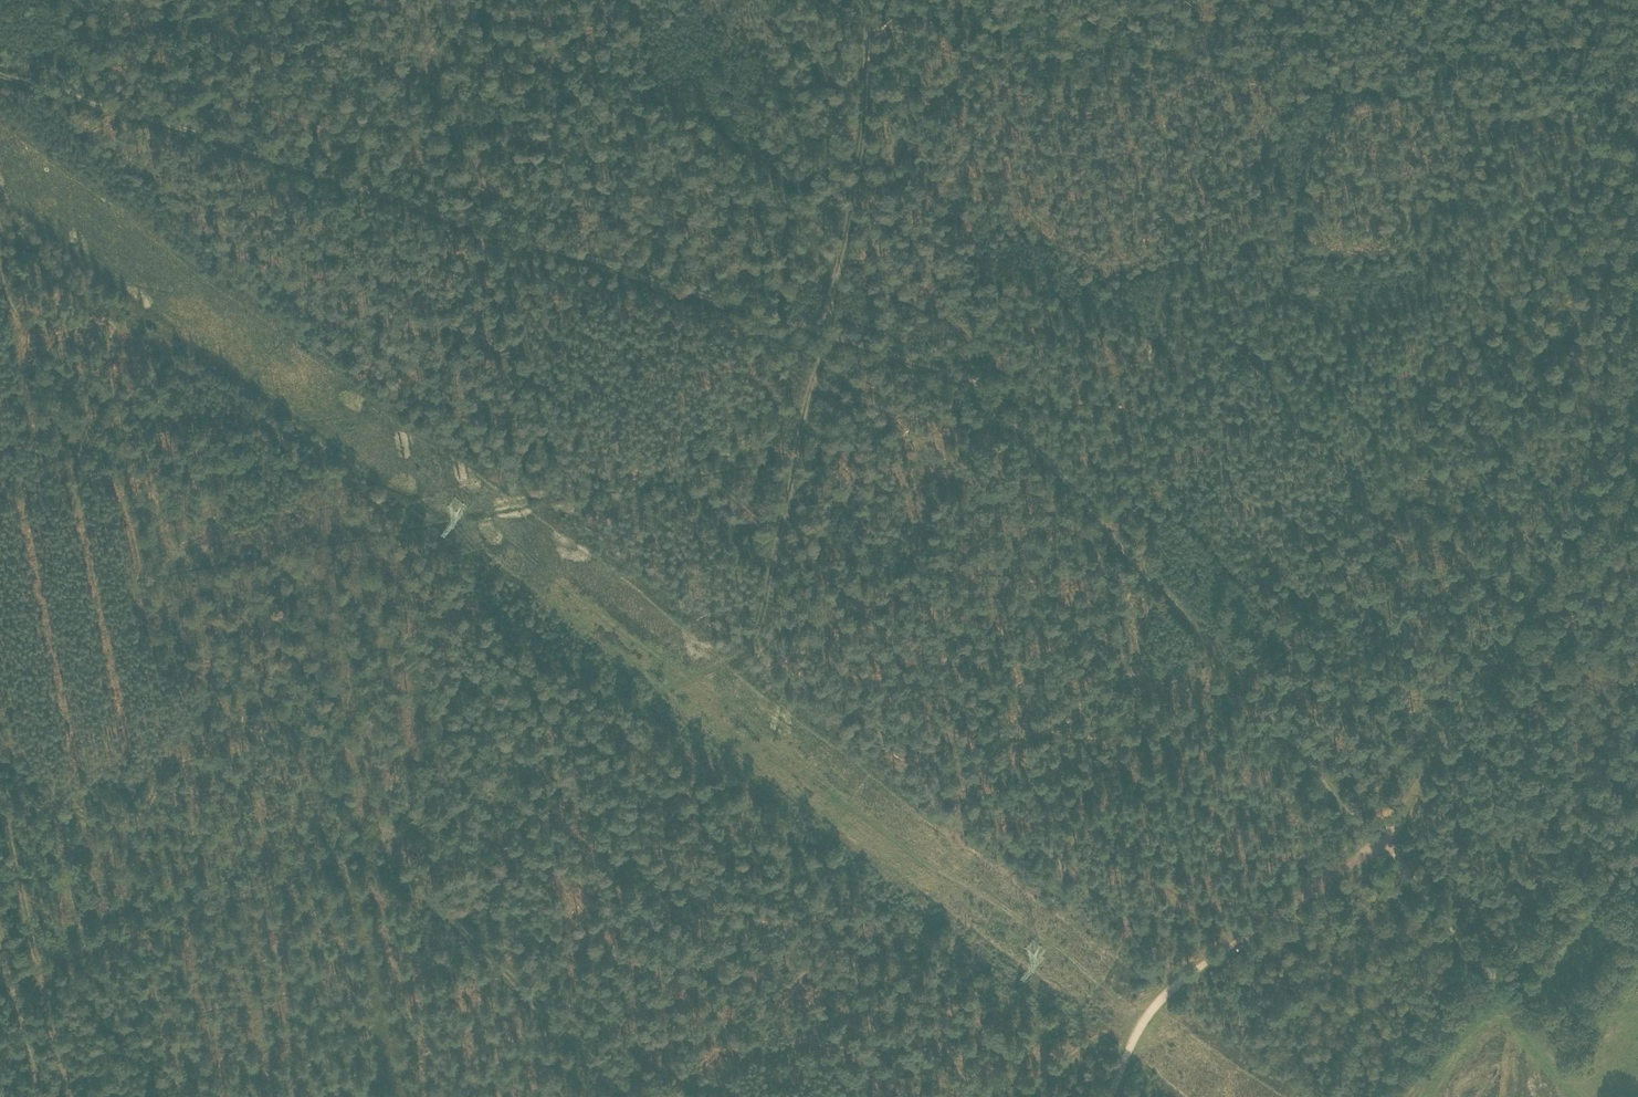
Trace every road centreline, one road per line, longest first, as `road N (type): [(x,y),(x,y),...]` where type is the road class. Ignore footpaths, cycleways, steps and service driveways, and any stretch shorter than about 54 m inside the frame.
road 1 (track): [(0,71),(967,371),(988,385),(1373,844)]
road 2 (track): [(1110,1096),(1137,1030),(1160,999),(1373,844)]
road 3 (track): [(865,0),(863,142),(822,321)]

